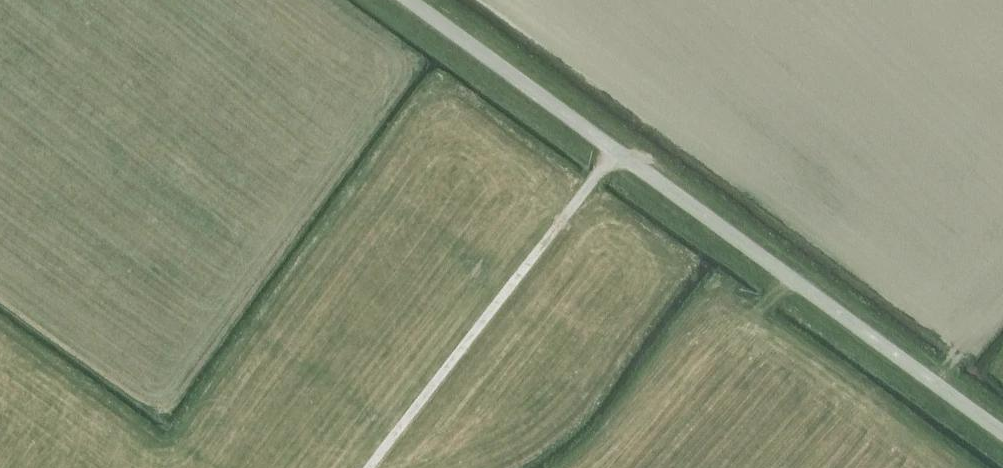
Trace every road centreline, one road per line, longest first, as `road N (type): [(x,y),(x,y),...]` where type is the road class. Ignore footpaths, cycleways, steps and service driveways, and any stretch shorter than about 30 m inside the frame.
road 1 (unclassified): [(1002,434),(407,0)]
road 2 (track): [(368,467),(620,156)]

